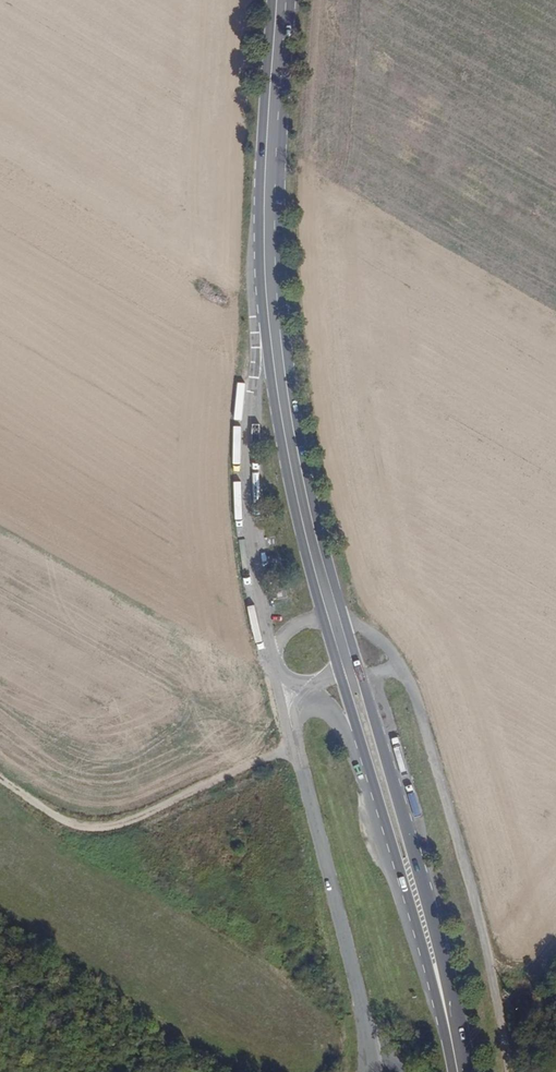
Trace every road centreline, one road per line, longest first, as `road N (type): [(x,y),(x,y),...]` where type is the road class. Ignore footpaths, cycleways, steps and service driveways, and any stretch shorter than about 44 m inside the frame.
road 1 (unclassified): [(268,199),(253,279),(246,472),(271,658)]
road 2 (unclassified): [(402,668),(460,845),(510,1071)]
road 3 (primary): [(460,1064),(429,909),(360,675)]
road 4 (primary): [(343,615),(271,284)]
road 5 (primary): [(271,284),(282,440),(323,617)]
road 6 (track): [(295,746),(103,832),(54,816),(0,777)]
road 7 (unclassified): [(368,1066),(295,746)]
road 8 (primary): [(308,693),(348,736),(414,913)]
road 9 (primary): [(342,679),(414,913)]
road 10 (primary): [(268,199),(281,0)]
road 11 (primary): [(414,913),(460,1064)]

